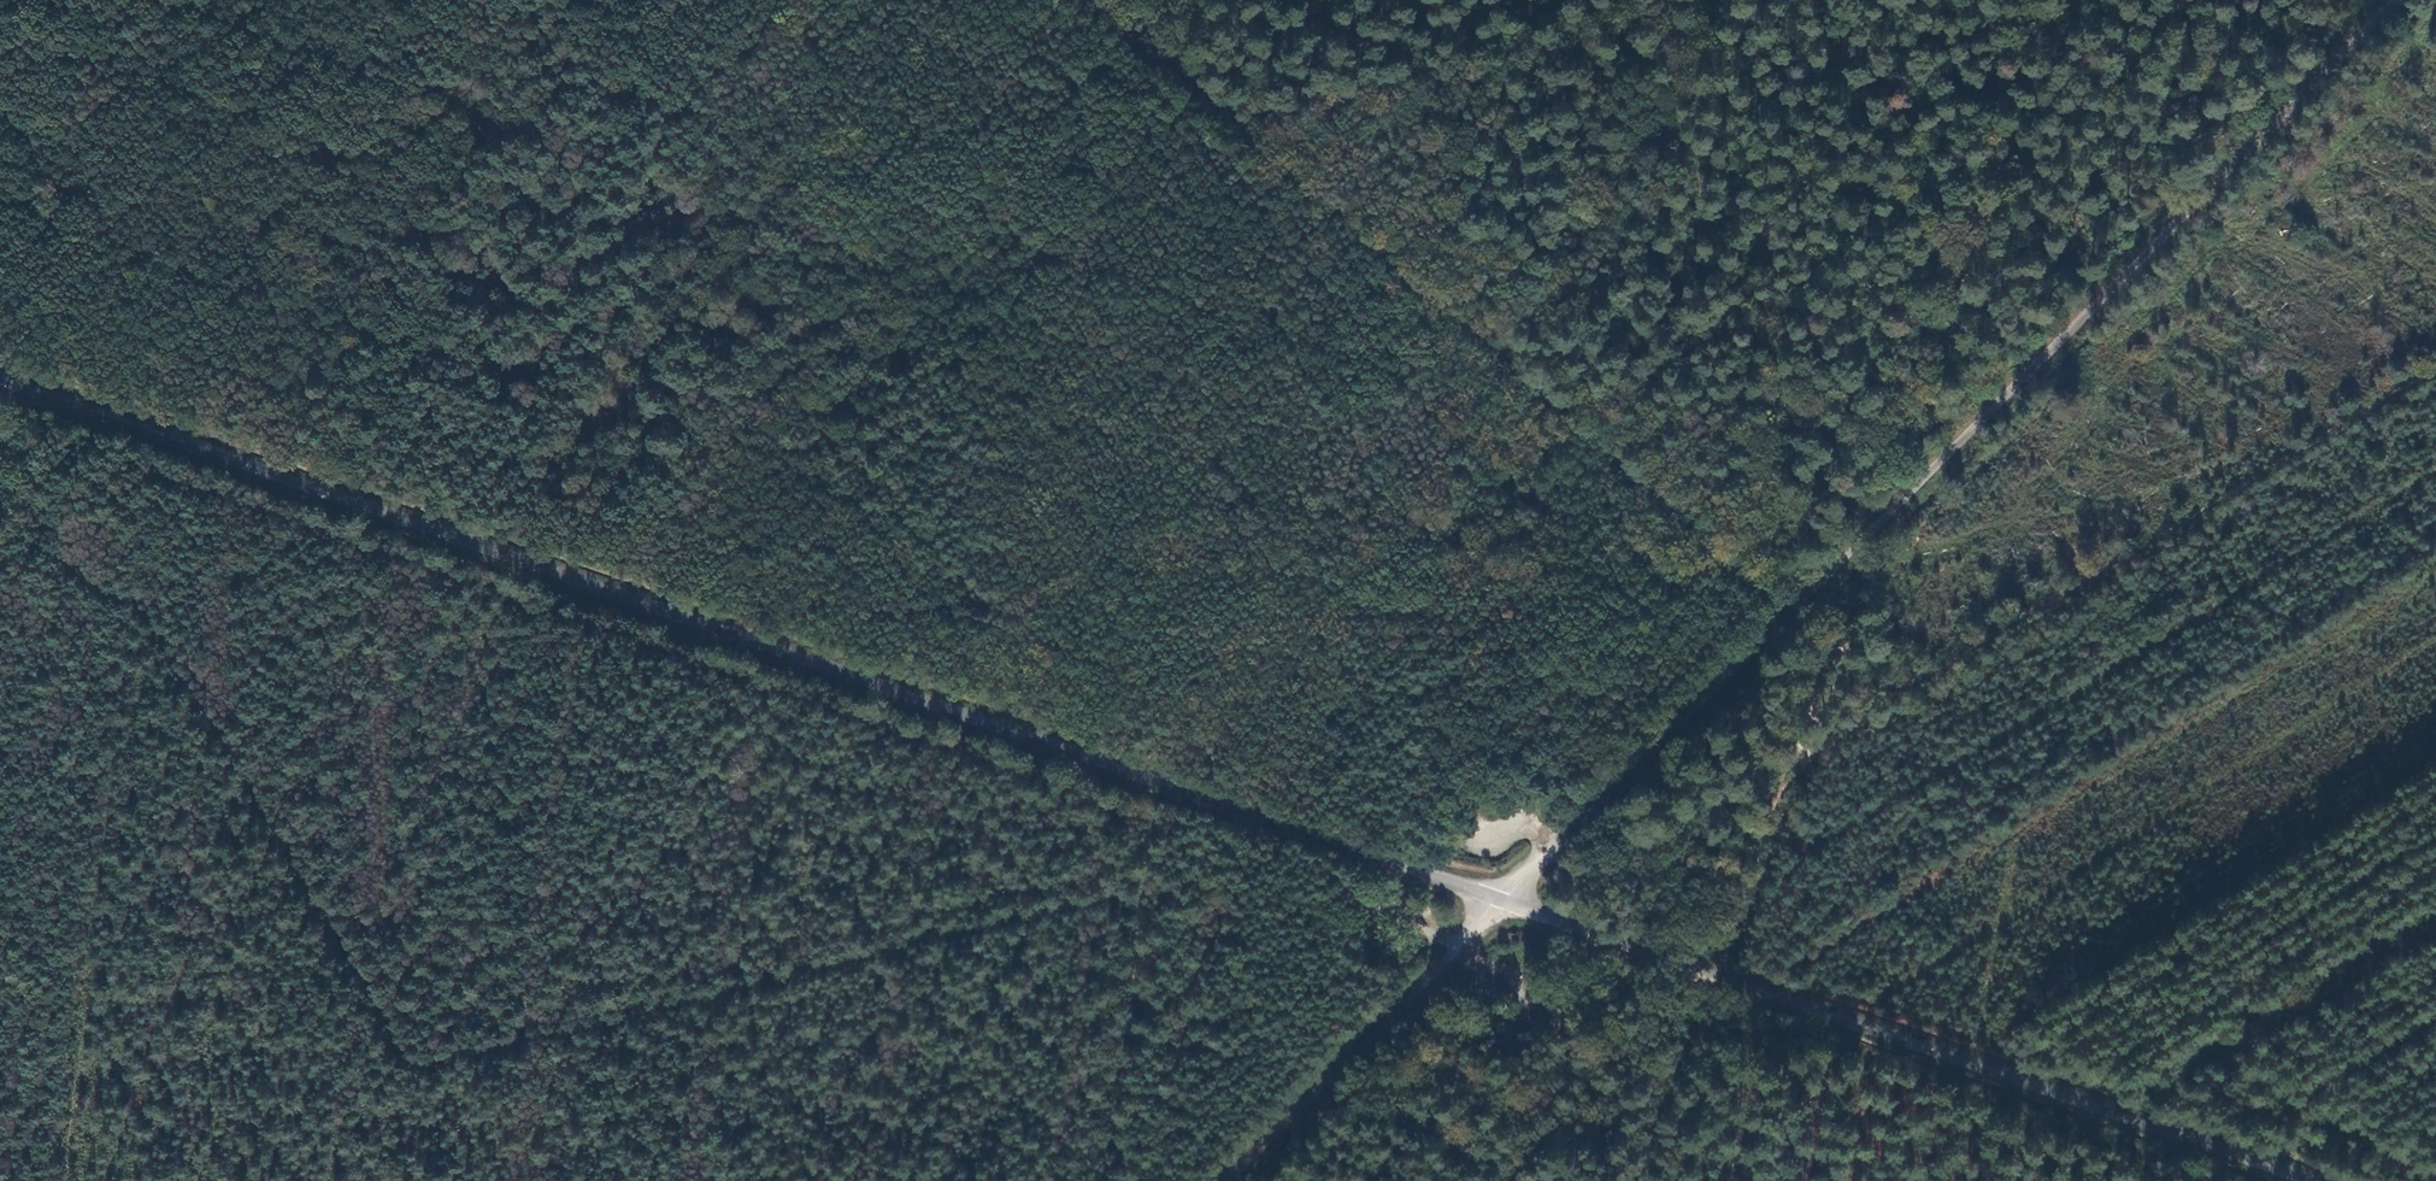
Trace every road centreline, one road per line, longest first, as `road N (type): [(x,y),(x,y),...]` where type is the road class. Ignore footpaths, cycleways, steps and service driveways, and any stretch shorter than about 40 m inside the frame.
road 1 (tertiary): [(2311,1180),(0,379)]
road 2 (track): [(2394,0),(1891,507)]
road 3 (track): [(1891,507),(1505,899)]
road 4 (track): [(1229,1180),(1505,899)]

